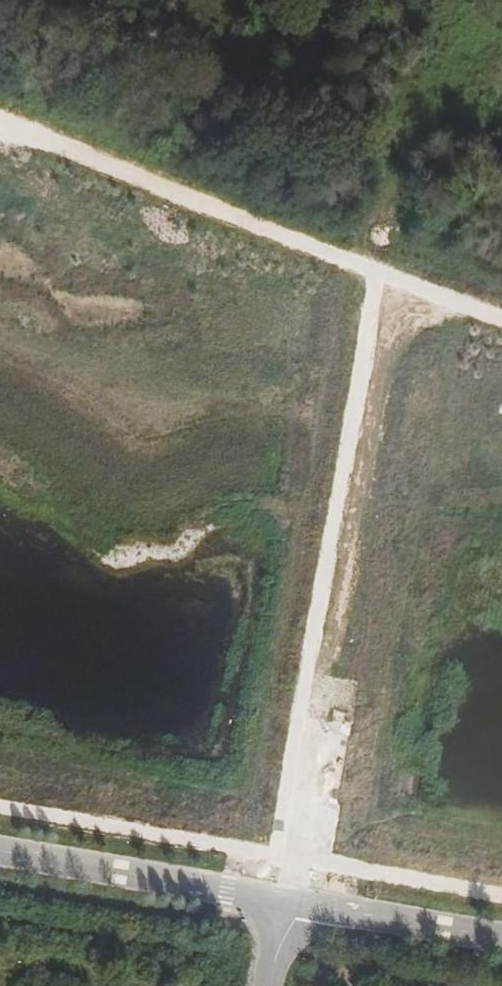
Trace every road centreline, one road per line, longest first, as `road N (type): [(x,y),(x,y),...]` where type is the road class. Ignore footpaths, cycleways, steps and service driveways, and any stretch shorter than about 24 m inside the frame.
road 1 (track): [(373,275),(284,859)]
road 2 (track): [(0,118),(501,321)]
road 3 (unclassified): [(0,852),(283,900)]
road 4 (unclassified): [(283,900),(501,937)]

